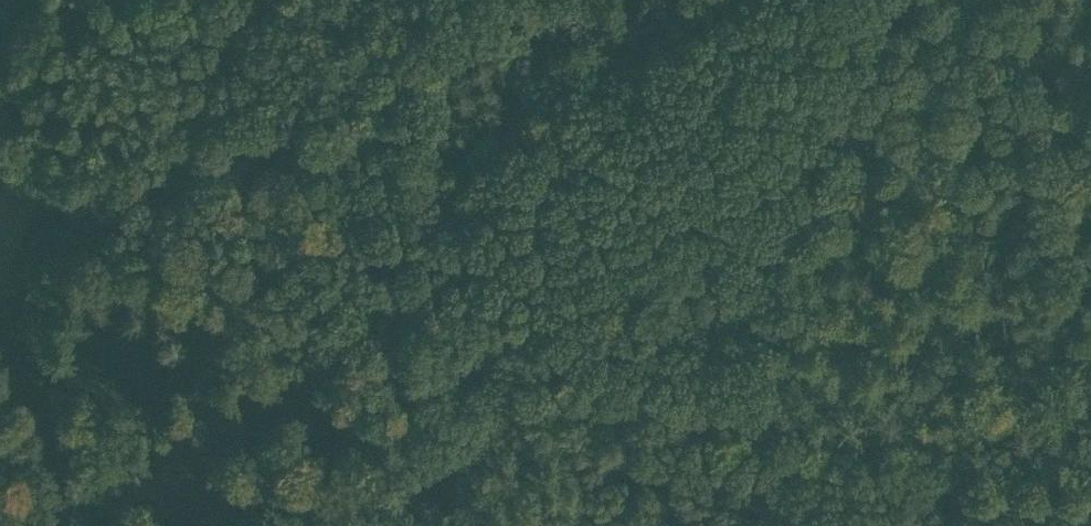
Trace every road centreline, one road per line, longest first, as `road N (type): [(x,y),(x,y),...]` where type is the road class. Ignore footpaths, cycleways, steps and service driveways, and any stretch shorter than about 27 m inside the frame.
road 1 (track): [(375,325),(711,422),(1090,496)]
road 2 (track): [(375,325),(469,127),(499,101),(690,0)]
road 3 (track): [(0,145),(111,212),(375,325)]
road 4 (track): [(375,325),(309,525)]

